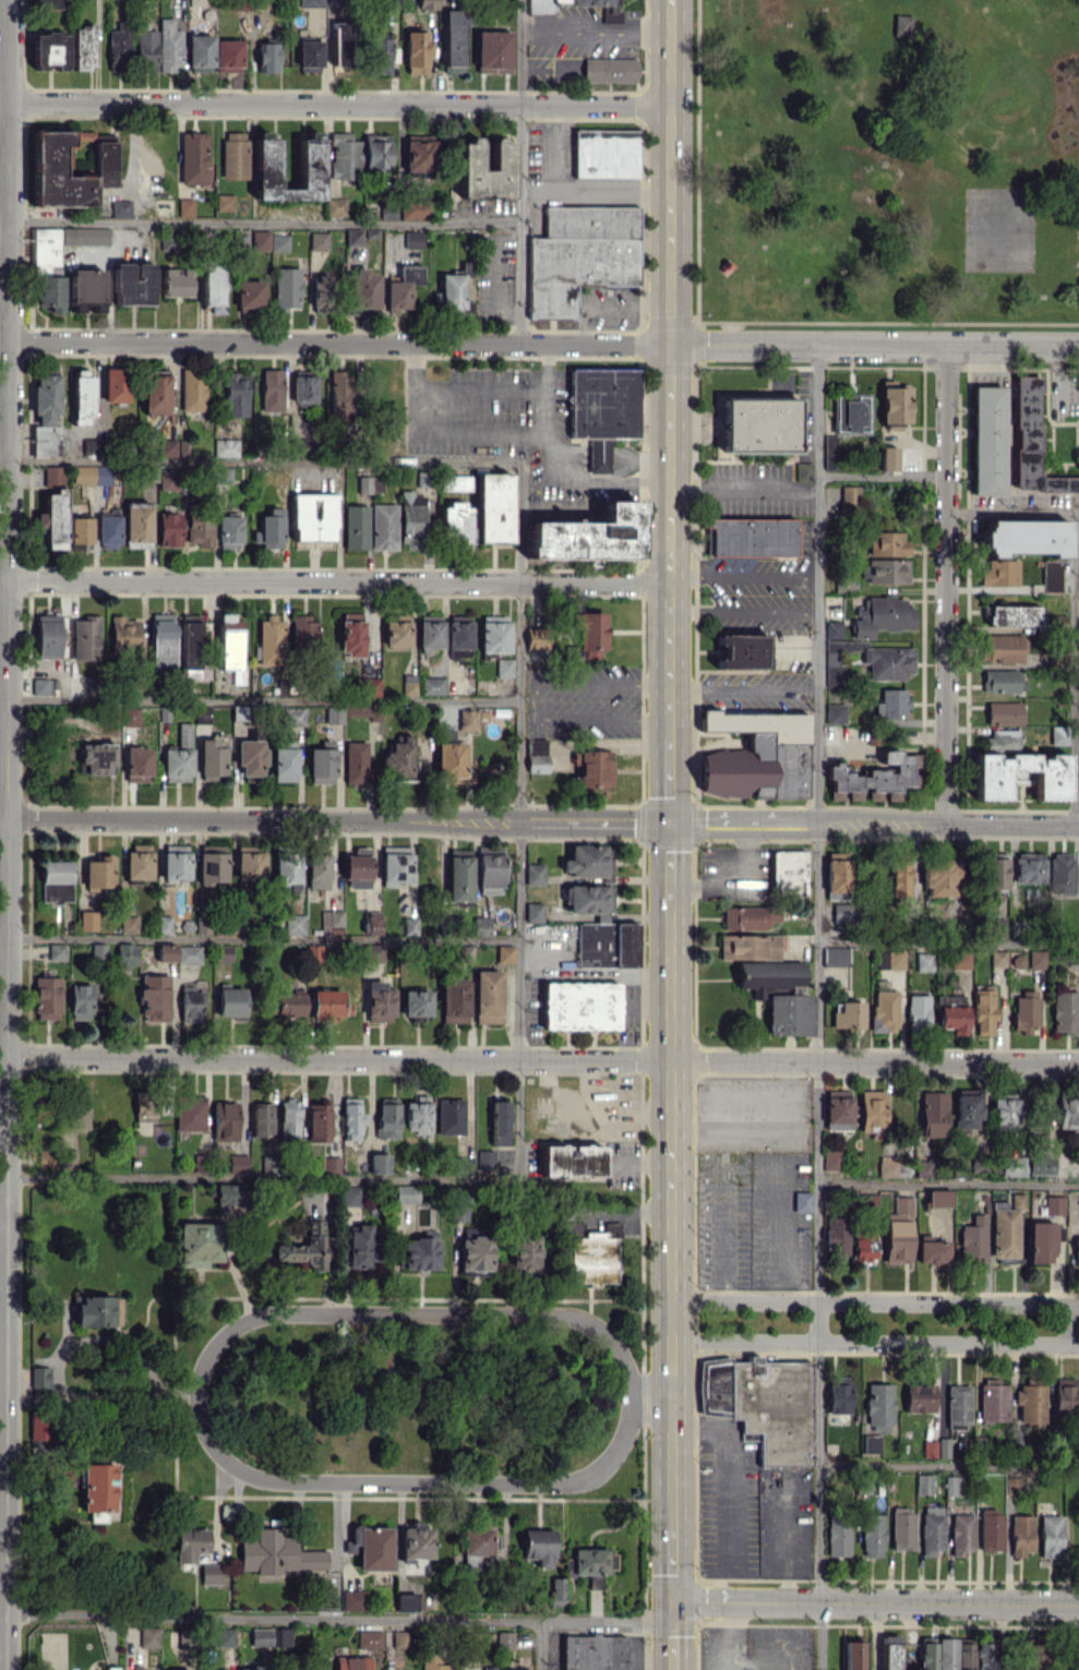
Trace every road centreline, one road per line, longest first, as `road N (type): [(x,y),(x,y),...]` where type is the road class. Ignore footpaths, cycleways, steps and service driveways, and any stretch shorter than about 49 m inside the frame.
road 1 (residential): [(7,1057),(1078,1062)]
road 2 (residential): [(8,343),(1078,350)]
road 3 (residential): [(265,1315),(567,1315),(608,1332),(636,1395),(624,1435),(601,1467),(561,1481),(259,1479),(223,1456),(201,1422),(196,1386),(211,1348),(232,1323),(265,1315)]
road 4 (tertiary): [(5,819),(5,1669)]
road 5 (tertiary): [(9,0),(5,819)]
road 6 (secondary): [(670,0),(670,700)]
road 7 (residential): [(670,584),(7,578)]
road 8 (residential): [(670,105),(9,101)]
road 9 (secondary): [(670,882),(672,1530)]
road 10 (tertiary): [(518,824),(1078,829)]
road 11 (tertiary): [(0,819),(518,824)]
road 12 (residential): [(945,828),(945,349)]
road 13 (residential): [(1078,1304),(672,1301)]
road 14 (residential): [(672,1348),(1078,1347)]
road 15 (residential): [(673,1600),(1078,1603)]

